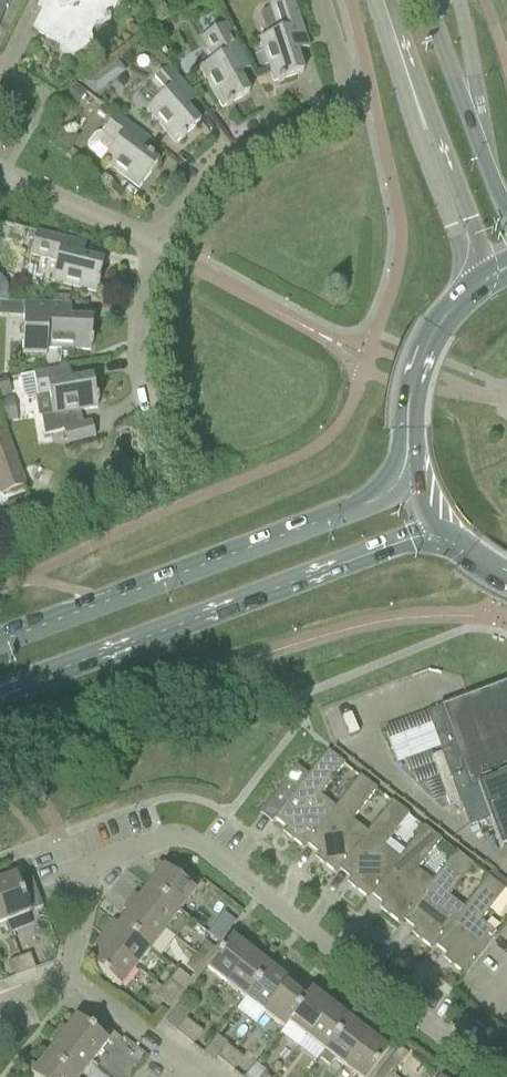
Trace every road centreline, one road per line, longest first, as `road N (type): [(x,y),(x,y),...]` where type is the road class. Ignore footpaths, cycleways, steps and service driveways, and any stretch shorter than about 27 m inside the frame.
road 1 (residential): [(66,976),(76,893),(92,865),(167,838),(194,844),(489,1076)]
road 2 (secondary): [(0,693),(387,548),(449,540)]
road 3 (secondary): [(411,456),(402,487),(371,510),(0,641)]
road 4 (residential): [(151,249),(210,171),(330,113),(342,97),(315,0)]
road 5 (tertiary): [(382,0),(488,283)]
road 6 (tertiary): [(506,210),(422,0)]
road 7 (secondary): [(488,283),(426,353),(411,405),(411,456)]
road 8 (residential): [(201,1076),(66,976)]
road 9 (residential): [(151,249),(0,176)]
road 10 (residential): [(143,392),(139,327),(151,249)]

